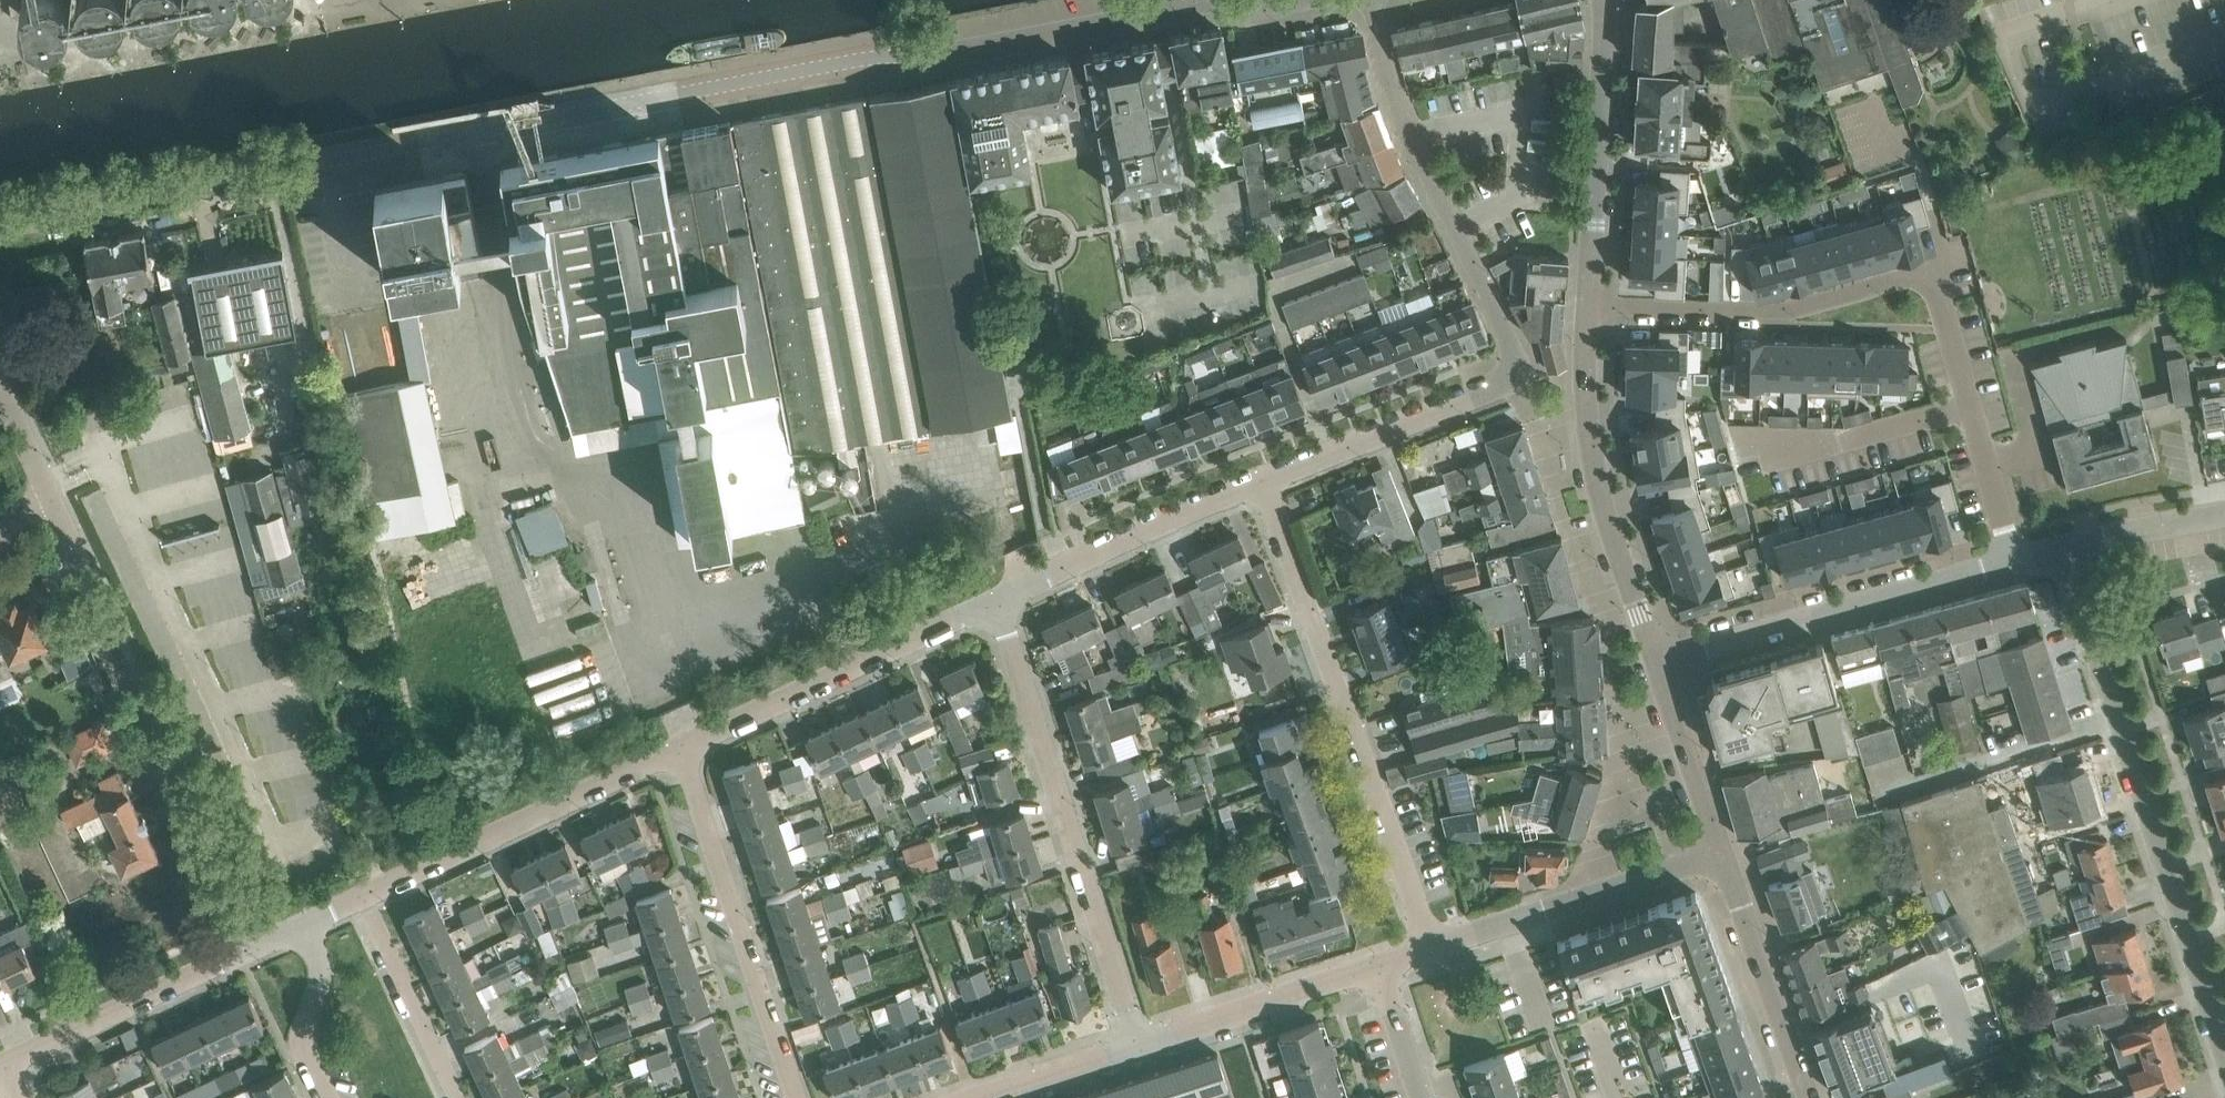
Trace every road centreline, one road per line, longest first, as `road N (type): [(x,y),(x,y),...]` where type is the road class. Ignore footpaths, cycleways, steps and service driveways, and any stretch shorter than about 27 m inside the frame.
road 1 (unclassified): [(0,221),(879,56),(953,57),(1228,3),(1305,0)]
road 2 (residential): [(1591,305),(1778,311),(1931,276),(2014,558)]
road 3 (unclassified): [(242,953),(0,388)]
road 4 (residential): [(2224,1079),(2064,544)]
road 5 (residential): [(1433,952),(1262,487)]
road 6 (residential): [(1136,1041),(1000,603)]
road 7 (residential): [(1372,0),(1407,135),(1515,370)]
road 8 (residential): [(1657,661),(2014,558)]
road 9 (residential): [(798,1097),(680,748)]
road 10 (residential): [(1657,661),(1598,489),(1589,431),(1591,305)]
road 11 (residential): [(680,748),(1000,603)]
road 12 (residential): [(364,899),(680,748)]
road 13 (residential): [(1591,305),(1605,0)]
road 14 (residential): [(1433,952),(1720,853)]
road 15 (residential): [(1000,603),(1262,487)]
road 16 (residential): [(1262,487),(1502,389),(1515,370)]
road 17 (residential): [(2,1065),(242,953)]
road 18 (residential): [(1811,1097),(1720,853)]
road 19 (residential): [(1136,1041),(1383,969)]
road 20 (residential): [(459,1097),(364,899)]
road 21 (residential): [(1720,853),(1657,661)]
road 22 (residential): [(321,1097),(301,1056),(313,997),(309,924)]
road 23 (residential): [(970,1097),(1136,1041)]
road 24 (residential): [(2064,544),(2224,515)]
road 25 (residential): [(1419,1097),(1383,969)]

